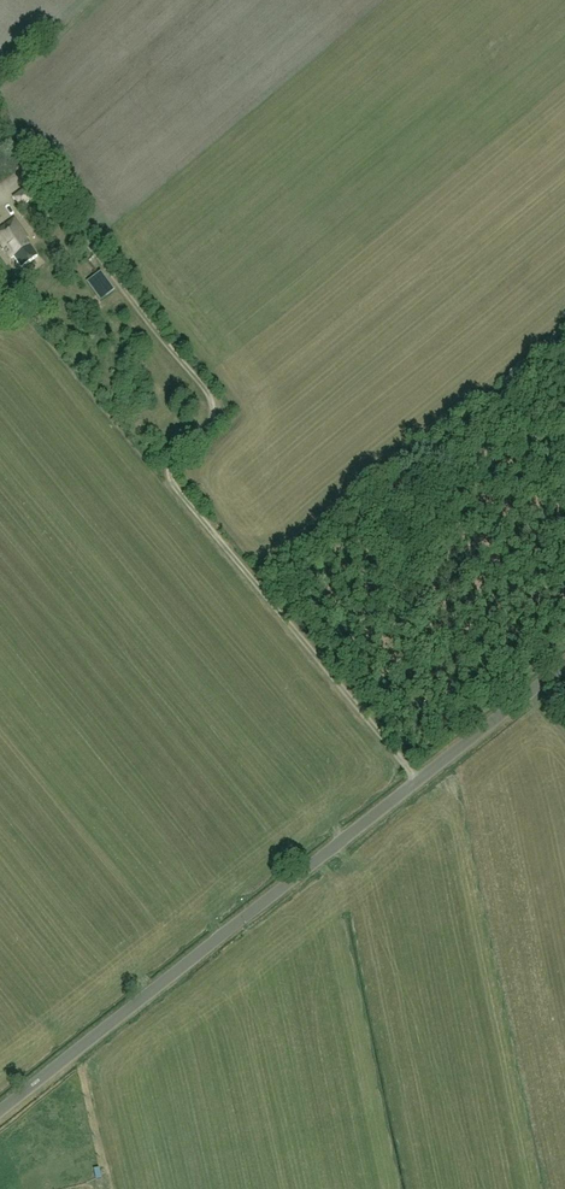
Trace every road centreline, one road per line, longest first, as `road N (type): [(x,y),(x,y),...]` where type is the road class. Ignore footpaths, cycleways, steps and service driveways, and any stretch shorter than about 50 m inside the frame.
road 1 (unclassified): [(0,1116),(564,668)]

